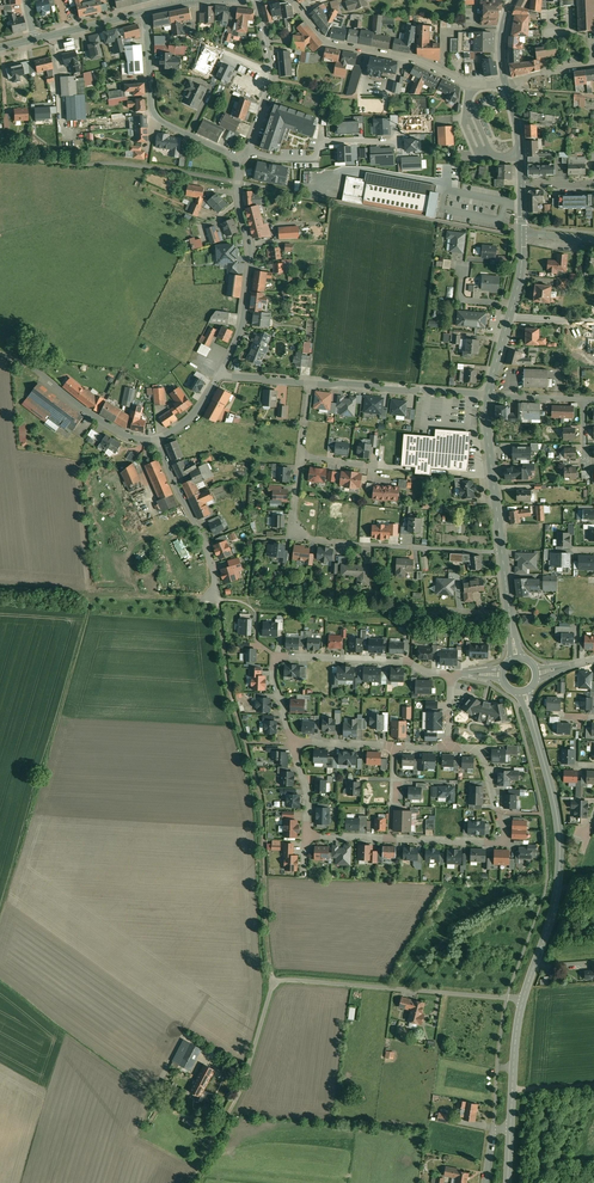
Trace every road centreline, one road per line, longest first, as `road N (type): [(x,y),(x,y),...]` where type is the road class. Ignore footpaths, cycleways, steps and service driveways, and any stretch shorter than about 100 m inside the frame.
road 1 (residential): [(522,1002),(273,980),(248,1073),(189,1182)]
road 2 (track): [(273,980),(262,799),(228,681),(215,595)]
road 3 (residential): [(450,749),(482,750),(502,839),(307,834)]
road 4 (secondary): [(522,1002),(553,911),(560,861),(535,729)]
road 5 (residential): [(292,744),(273,682),(276,657),(404,662),(451,675)]
road 6 (residential): [(505,83),(466,83),(420,62),(327,43),(292,0)]
road 7 (residential): [(502,553),(294,536),(294,516)]
road 8 (residential): [(236,161),(250,266),(242,320),(220,374)]
road 9 (track): [(216,599),(109,602),(0,588)]
road 10 (track): [(252,607),(394,620),(413,609),(458,611)]
road 11 (residential): [(145,12),(154,115),(236,161)]
road 12 (residential): [(156,439),(110,428),(0,354)]
road 13 (residential): [(488,395),(309,384)]
road 14 (residential): [(156,439),(205,541),(215,595)]
road 15 (secondary): [(502,553),(488,395)]
road 16 (residential): [(248,149),(271,74),(256,0)]
road 17 (secondary): [(510,1127),(522,1002)]

